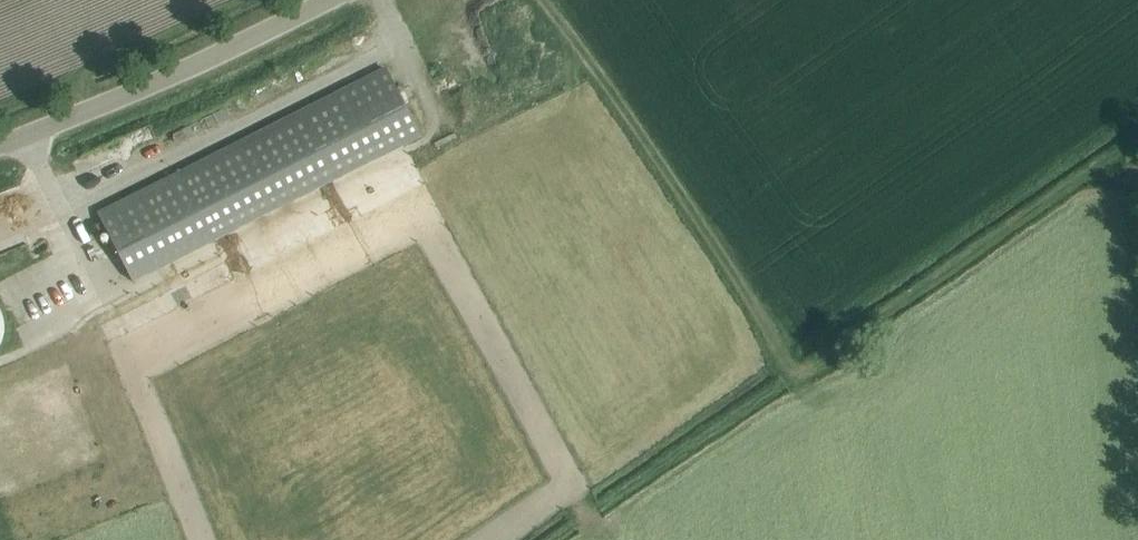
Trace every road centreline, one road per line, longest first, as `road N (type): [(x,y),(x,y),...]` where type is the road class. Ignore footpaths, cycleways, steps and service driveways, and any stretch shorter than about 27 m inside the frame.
road 1 (track): [(544,0),(792,373),(805,373)]
road 2 (unclassified): [(0,145),(333,0)]

